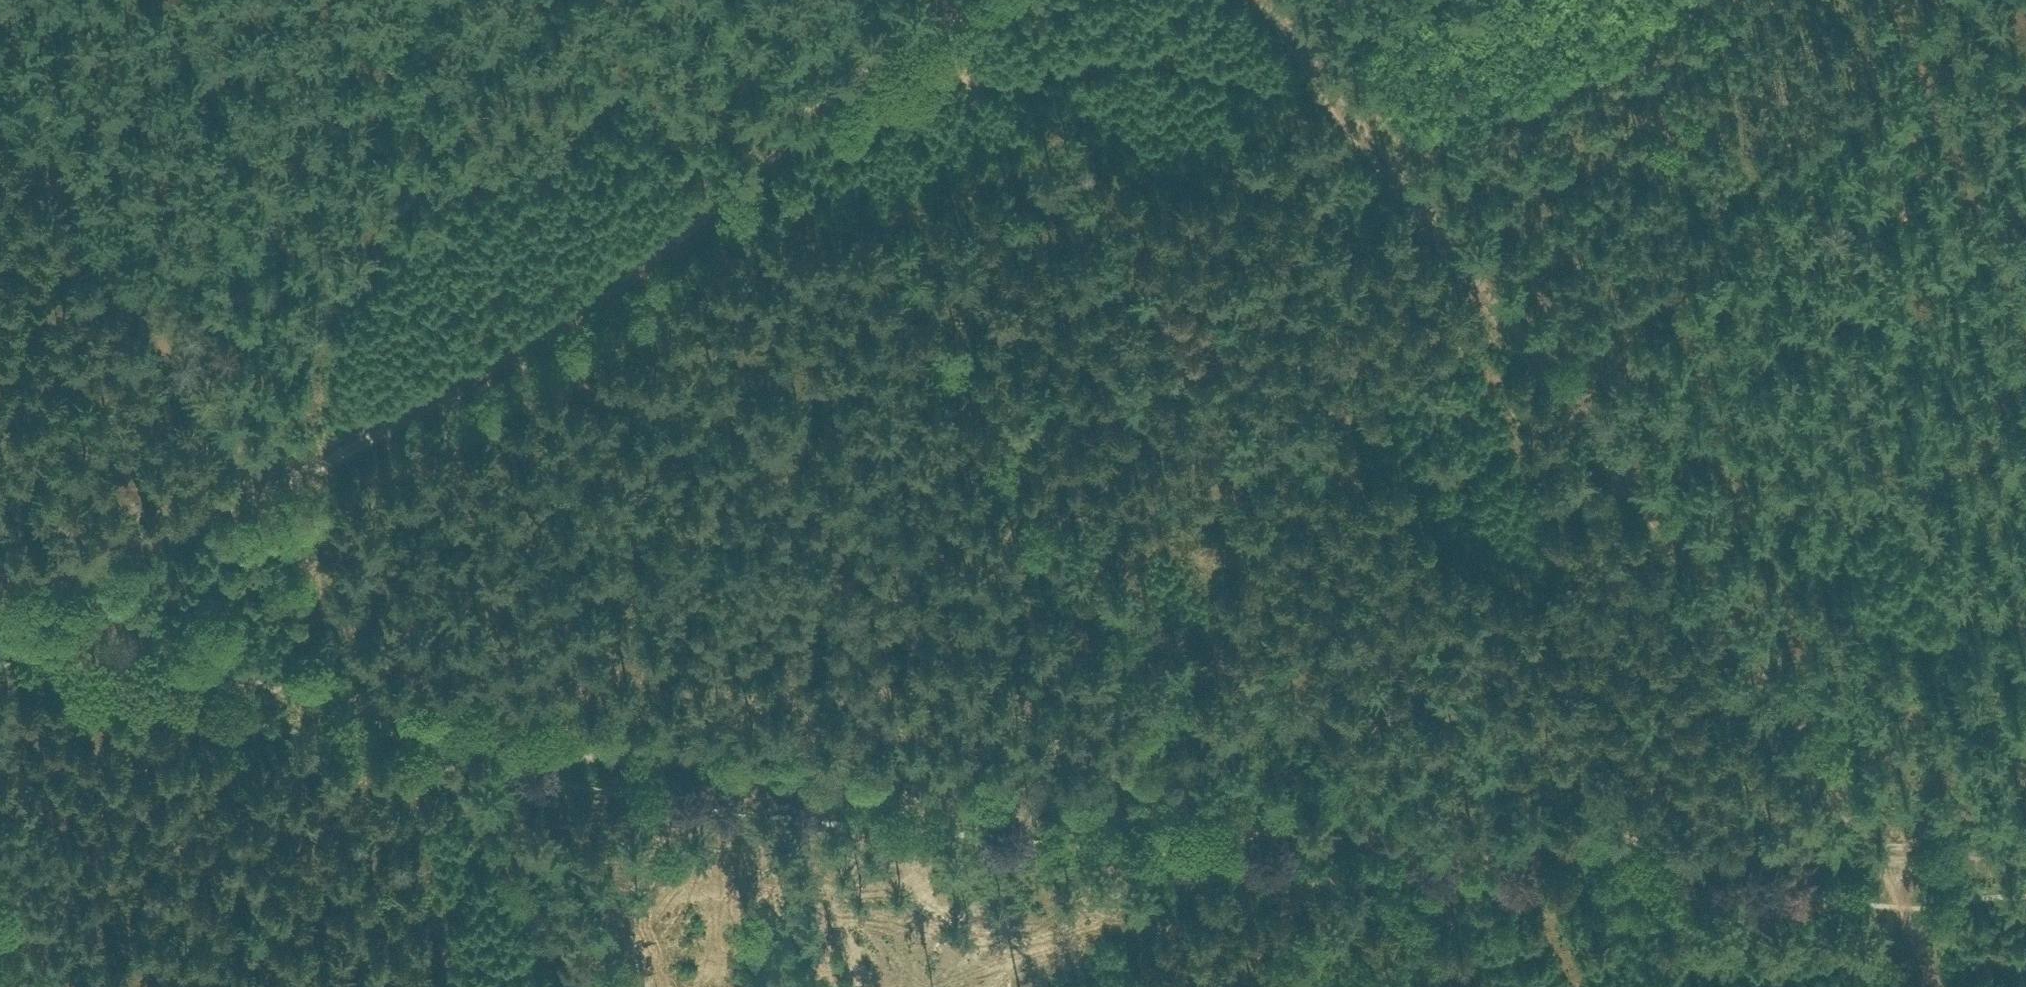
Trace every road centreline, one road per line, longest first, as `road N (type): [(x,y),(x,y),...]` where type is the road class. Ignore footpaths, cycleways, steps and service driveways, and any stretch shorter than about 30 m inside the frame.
road 1 (track): [(409,706),(776,773),(1296,837),(2025,855)]
road 2 (track): [(1941,986),(1856,778),(1283,0)]
road 3 (track): [(627,285),(434,401),(270,482),(120,540),(0,574)]
road 4 (track): [(627,285),(946,0)]
road 5 (track): [(0,617),(409,706)]
road 6 (track): [(409,706),(569,986)]
road 7 (track): [(270,482),(409,706)]

